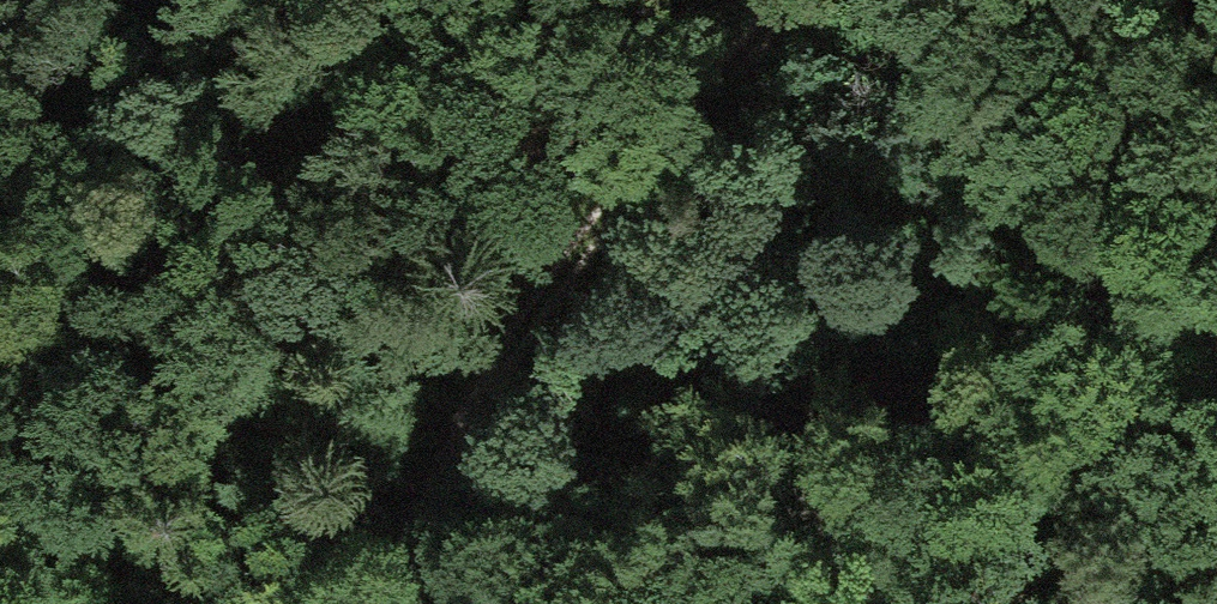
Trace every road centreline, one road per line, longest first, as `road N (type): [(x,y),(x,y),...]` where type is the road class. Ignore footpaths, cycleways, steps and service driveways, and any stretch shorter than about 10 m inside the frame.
road 1 (track): [(208,603),(417,506),(521,527),(586,526),(649,509),(882,391),(1103,315),(1216,291)]
road 2 (track): [(389,603),(417,506),(539,295),(795,0)]

